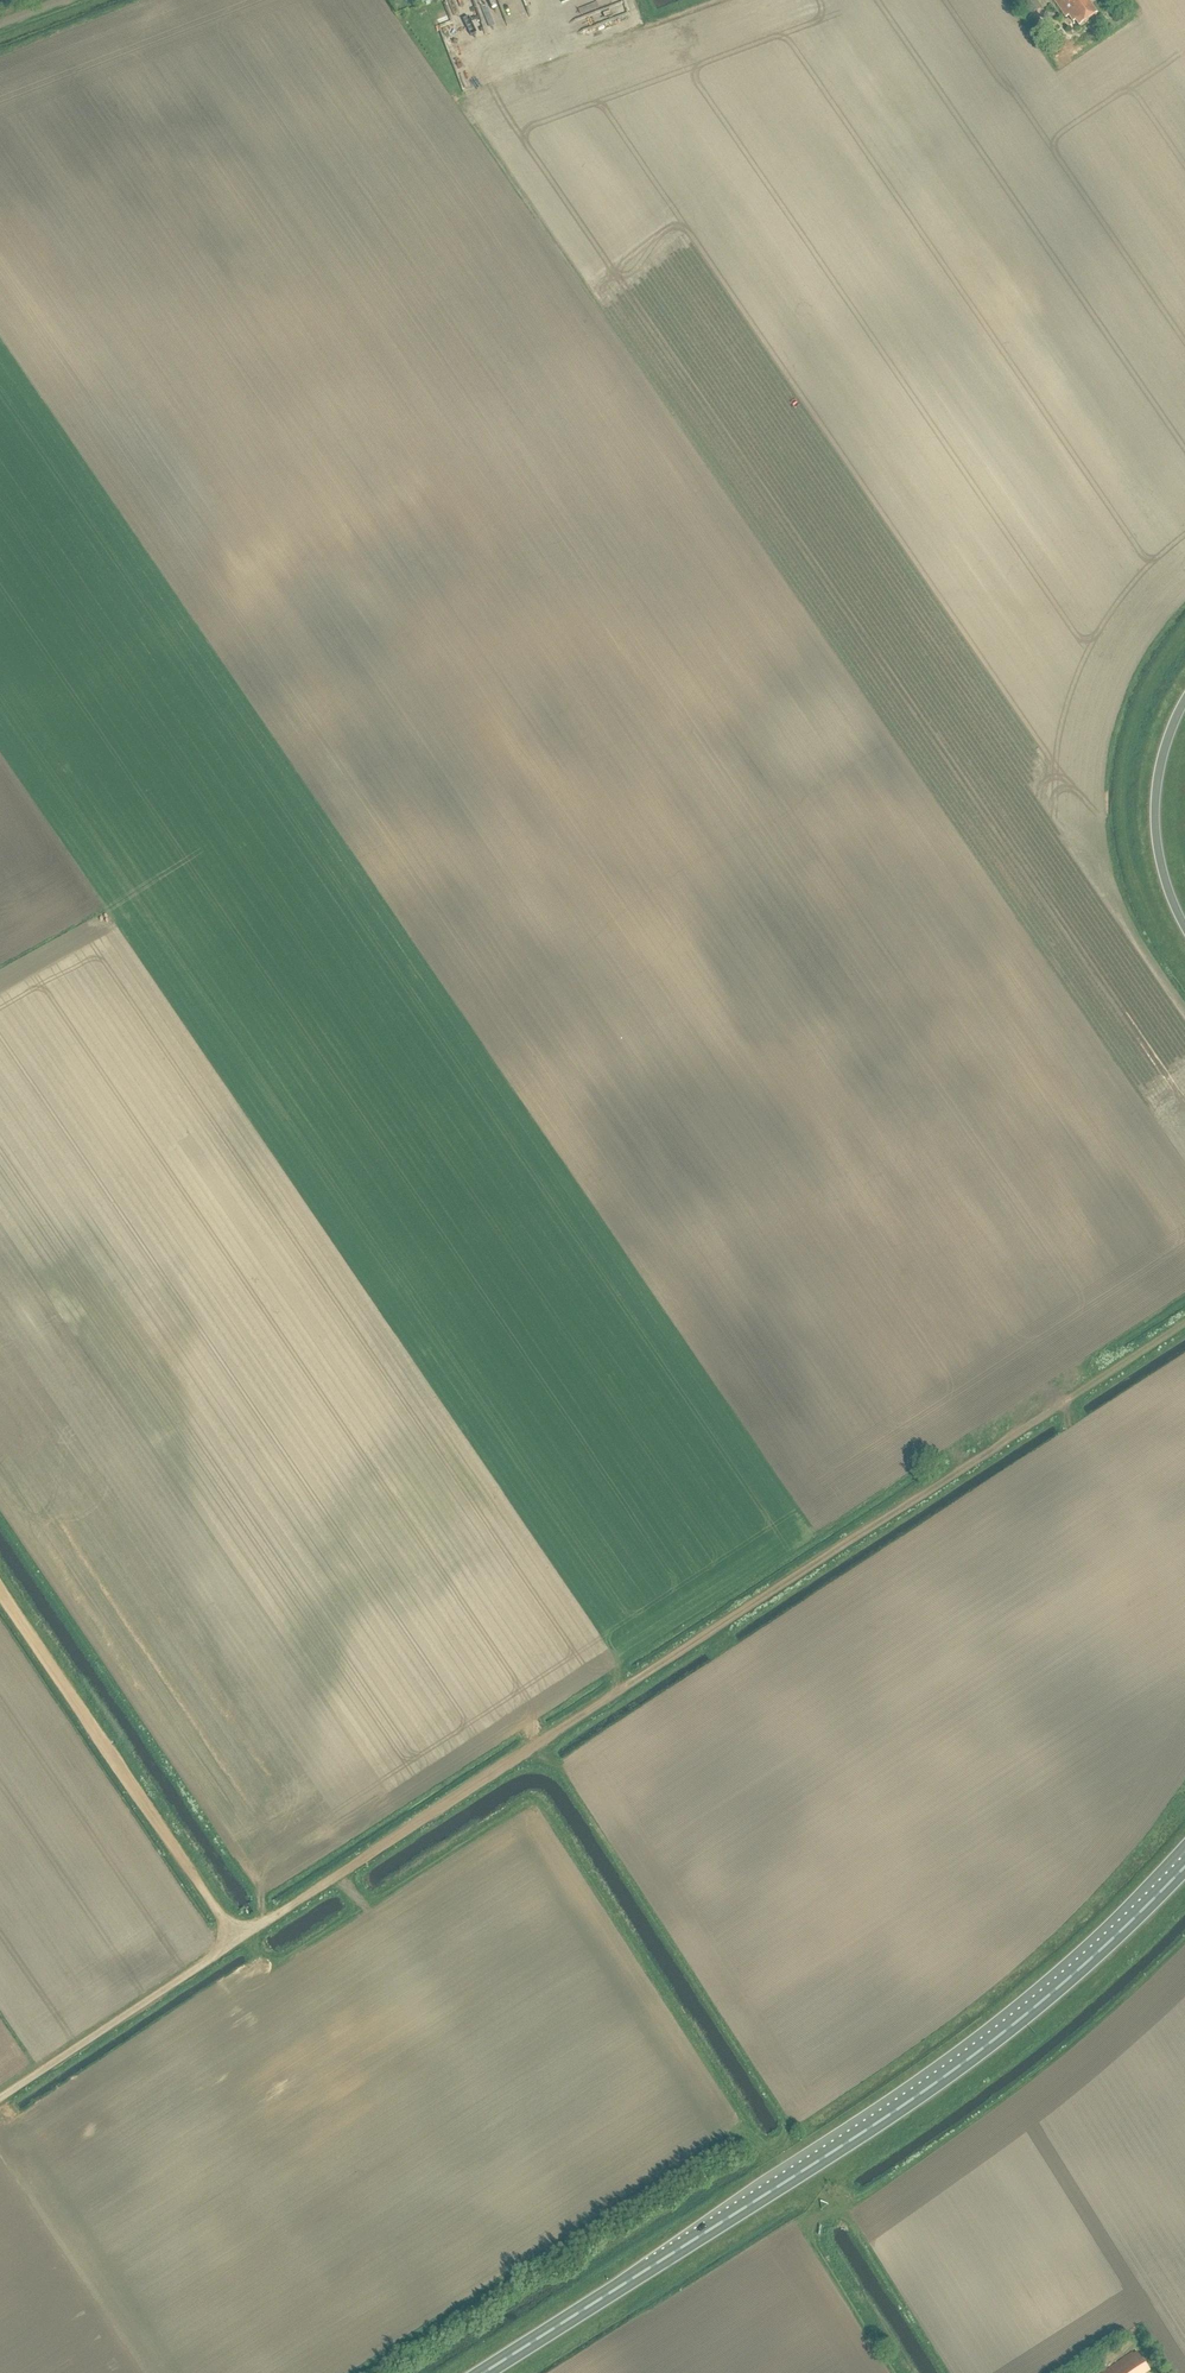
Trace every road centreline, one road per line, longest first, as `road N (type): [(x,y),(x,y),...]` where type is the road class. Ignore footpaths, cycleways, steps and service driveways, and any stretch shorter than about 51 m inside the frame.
road 1 (track): [(0,1596),(236,1941),(1184,1318)]
road 2 (trunk): [(485,2372),(976,2054),(1108,1945),(1184,1868)]
road 3 (unclassified): [(0,2097),(236,1941)]
road 4 (trunk): [(1184,703),(1163,756),(1155,810),(1162,871),(1184,927)]

